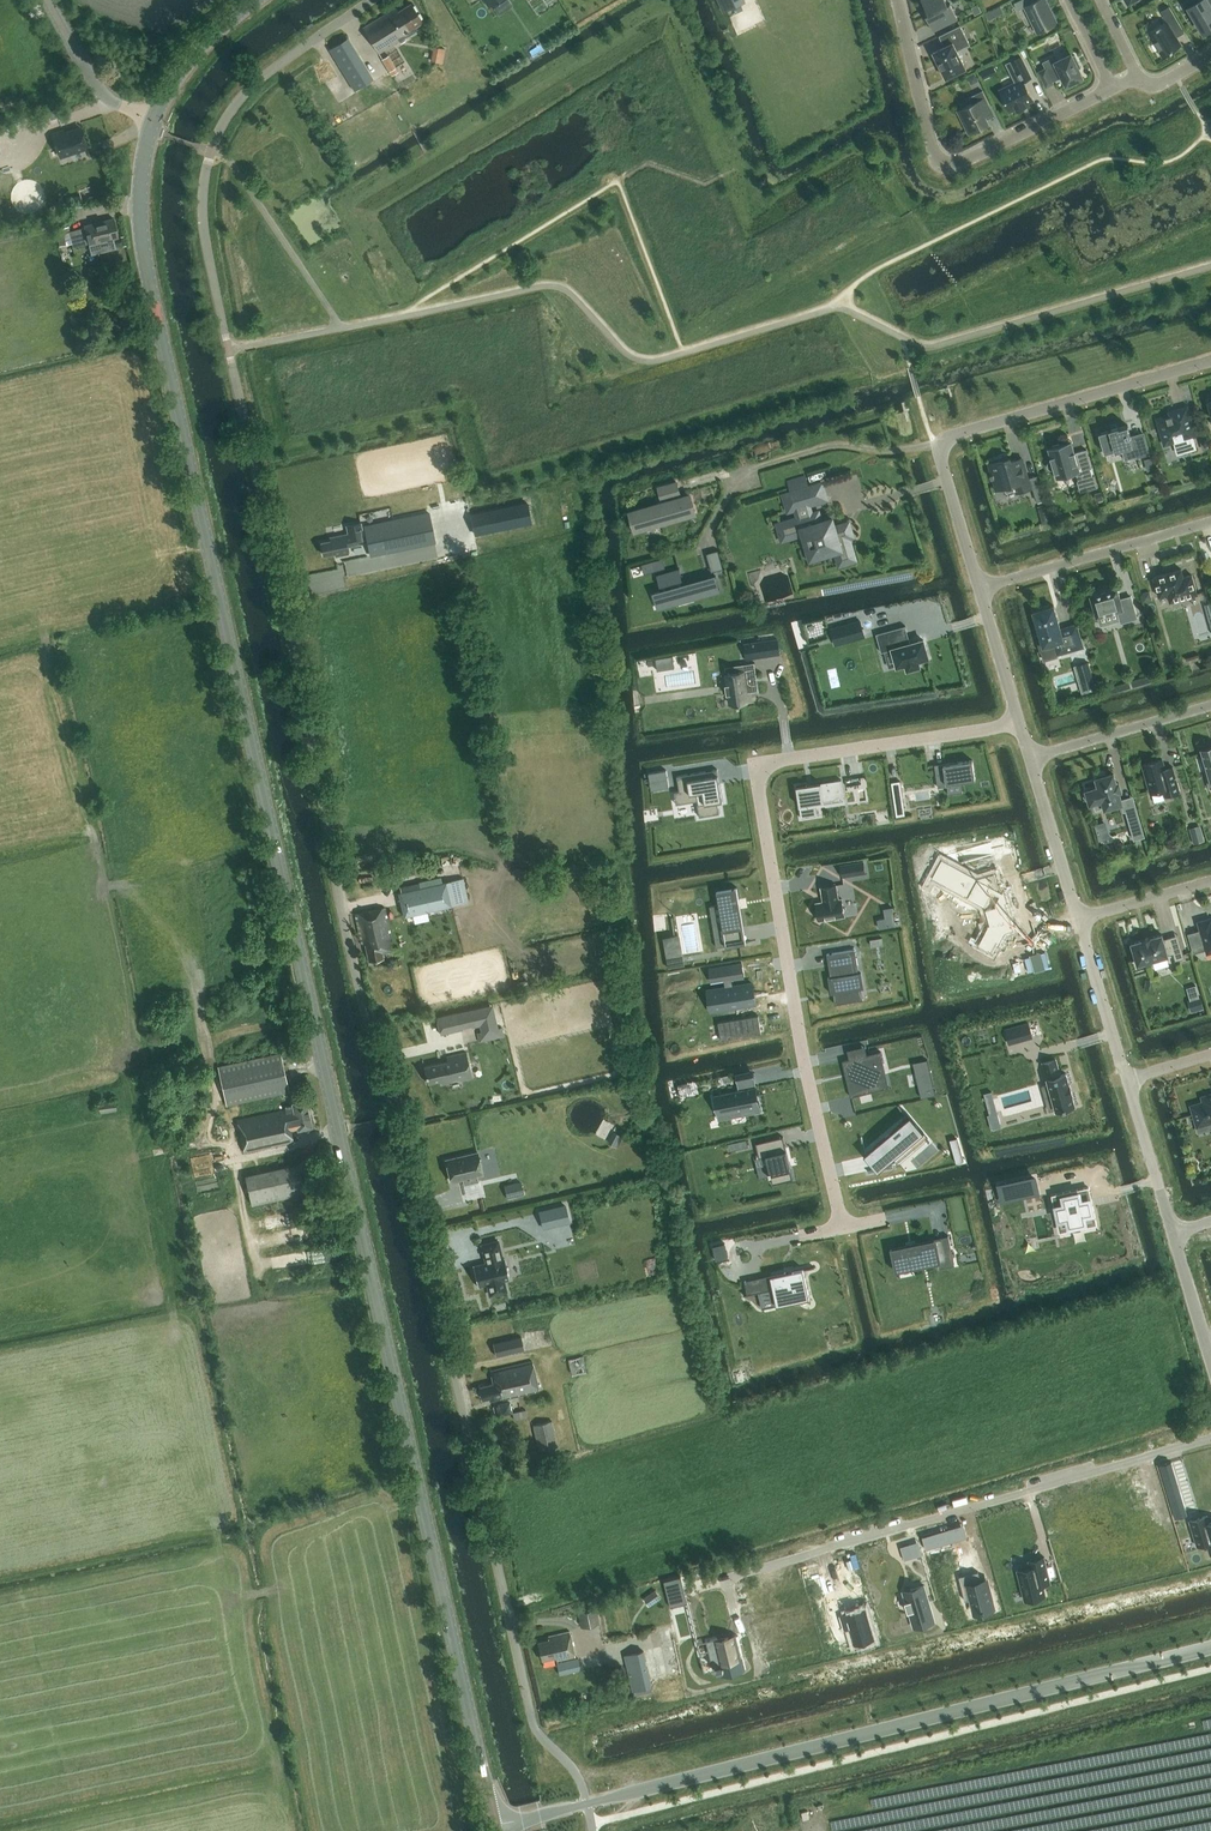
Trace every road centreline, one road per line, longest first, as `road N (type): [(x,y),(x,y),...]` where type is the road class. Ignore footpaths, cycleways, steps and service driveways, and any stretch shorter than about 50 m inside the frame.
road 1 (unclassified): [(588,1804),(574,1770),(529,1712),(353,954),(208,255),(202,198),(211,149),(237,100),(275,63),(368,0)]
road 2 (secondary): [(495,1826),(163,344),(144,244),(142,189),(152,121)]
road 3 (residential): [(1018,721),(766,771),(762,787),(800,1026),(844,1228)]
road 4 (tertiary): [(1210,1649),(588,1804)]
road 5 (residential): [(1210,1439),(726,1581)]
road 6 (residential): [(978,586),(934,443),(1210,362)]
road 7 (residential): [(1112,87),(943,167),(898,0)]
road 8 (residential): [(978,586),(1210,522)]
road 9 (residential): [(1210,707),(1030,759)]
road 10 (residential): [(1079,919),(1030,759)]
road 11 (residential): [(1128,1079),(1079,919)]
road 12 (tertiary): [(152,121),(98,87),(47,0)]
road 13 (secondary): [(152,121),(196,51),(256,0)]
road 14 (residential): [(1173,1231),(1128,1079)]
road 15 (residential): [(1018,721),(978,586)]
road 16 (residential): [(1079,919),(1210,881)]
road 17 (residential): [(1207,1348),(1173,1231)]

